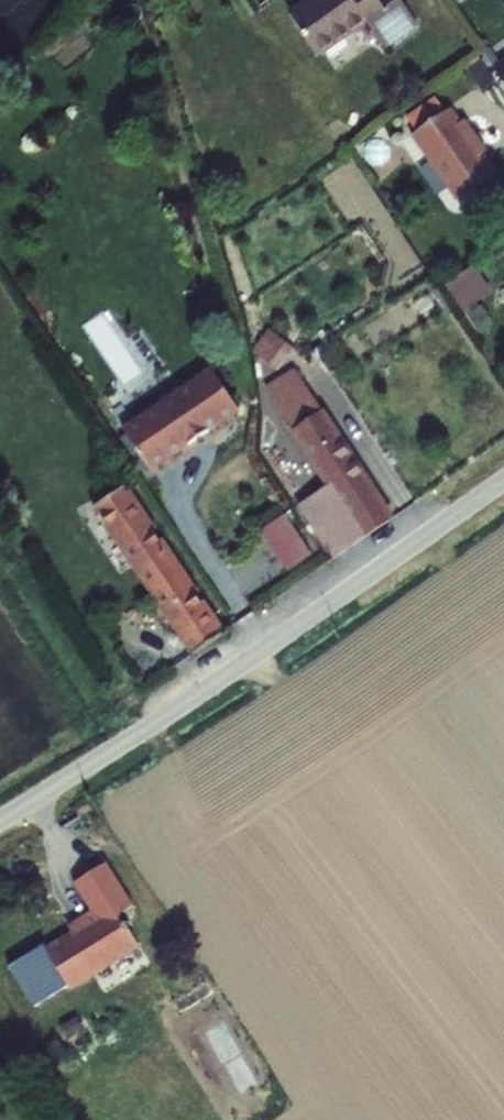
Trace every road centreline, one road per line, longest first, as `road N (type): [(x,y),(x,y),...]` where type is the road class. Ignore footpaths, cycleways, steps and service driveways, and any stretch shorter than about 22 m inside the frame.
road 1 (unclassified): [(503,481),(191,700),(0,820)]

